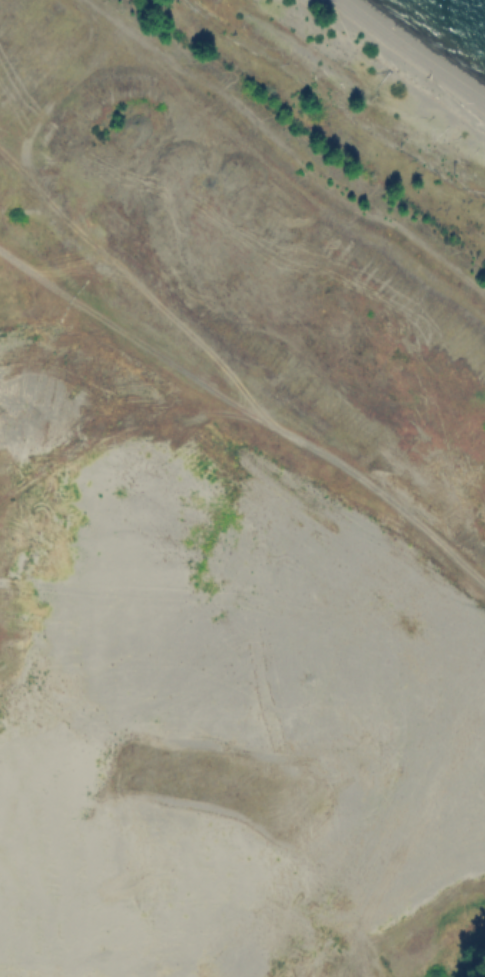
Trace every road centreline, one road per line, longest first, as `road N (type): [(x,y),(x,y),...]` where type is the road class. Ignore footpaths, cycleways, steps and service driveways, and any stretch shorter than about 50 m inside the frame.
road 1 (track): [(484,584),(339,465),(72,301)]

